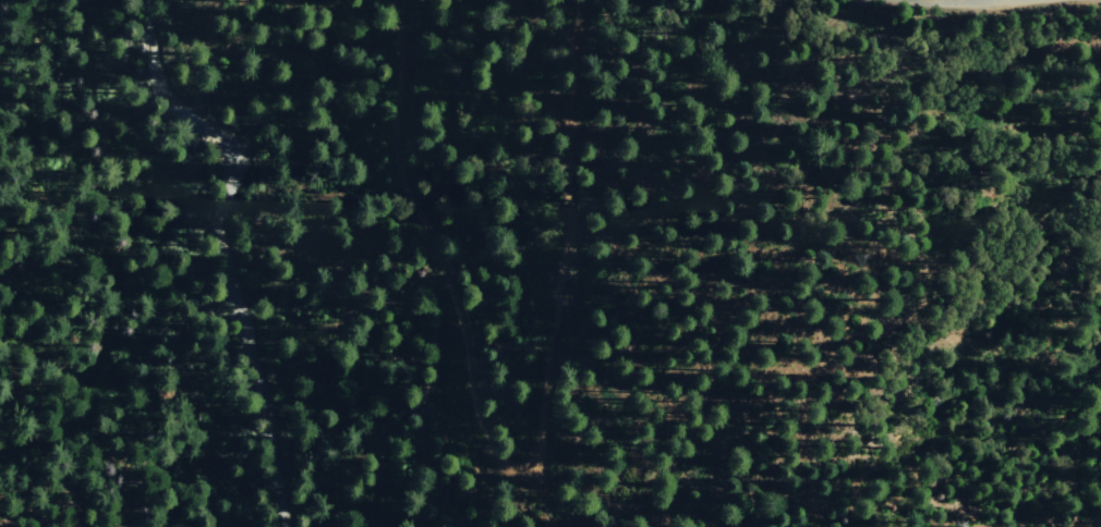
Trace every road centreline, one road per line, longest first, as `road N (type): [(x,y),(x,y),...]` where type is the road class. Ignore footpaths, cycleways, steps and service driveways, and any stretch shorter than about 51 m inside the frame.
road 1 (residential): [(144,0),(157,89),(208,134),(223,164),(222,238),(257,366),(286,526)]

